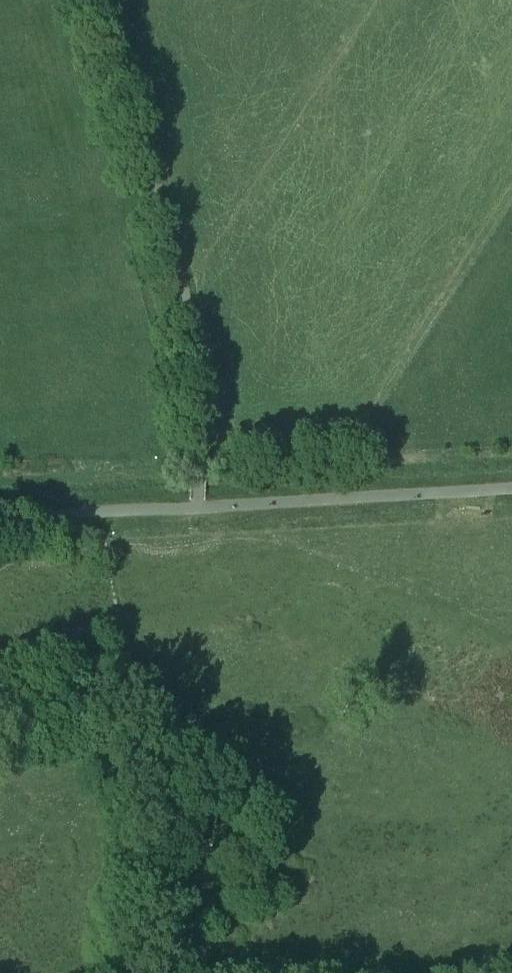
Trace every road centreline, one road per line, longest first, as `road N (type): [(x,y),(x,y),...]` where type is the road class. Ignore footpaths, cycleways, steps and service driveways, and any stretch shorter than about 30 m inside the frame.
road 1 (track): [(108,0),(197,371),(207,429),(200,457)]
road 2 (track): [(511,491),(195,508)]

